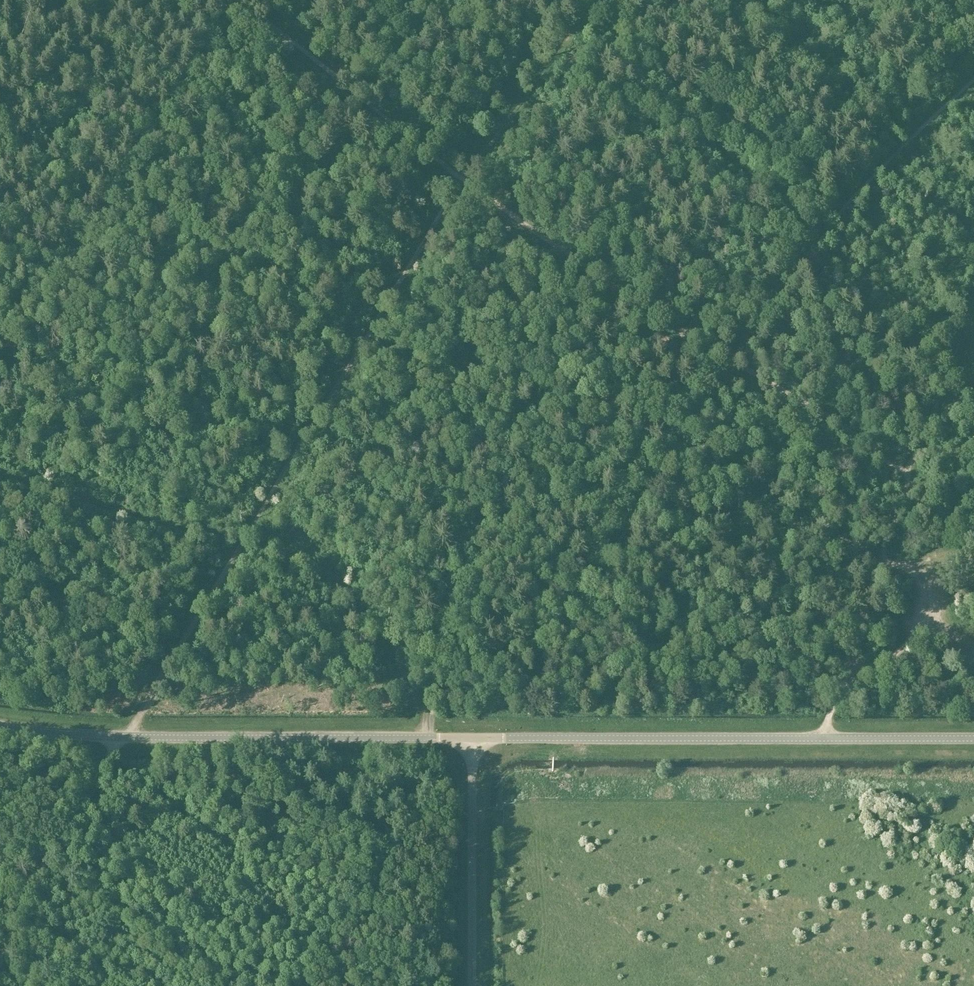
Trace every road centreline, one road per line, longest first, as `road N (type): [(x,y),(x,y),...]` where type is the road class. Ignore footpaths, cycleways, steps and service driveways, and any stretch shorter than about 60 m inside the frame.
road 1 (track): [(461,181),(162,676)]
road 2 (track): [(423,738),(414,687),(353,597),(322,569),(276,547),(74,499),(0,471)]
road 3 (tertiary): [(973,740),(472,738)]
road 4 (tertiary): [(472,738),(123,738),(0,726)]
road 5 (track): [(140,714),(84,789),(0,962)]
road 6 (track): [(461,181),(693,339)]
road 7 (track): [(255,12),(461,181)]
road 8 (unclassified): [(472,985),(472,738)]
road 9 (track): [(594,0),(461,181)]
road 10 (track): [(737,366),(911,472)]
road 11 (track): [(882,559),(826,740)]
road 12 (track): [(836,696),(889,660),(922,617),(923,586),(898,564)]

